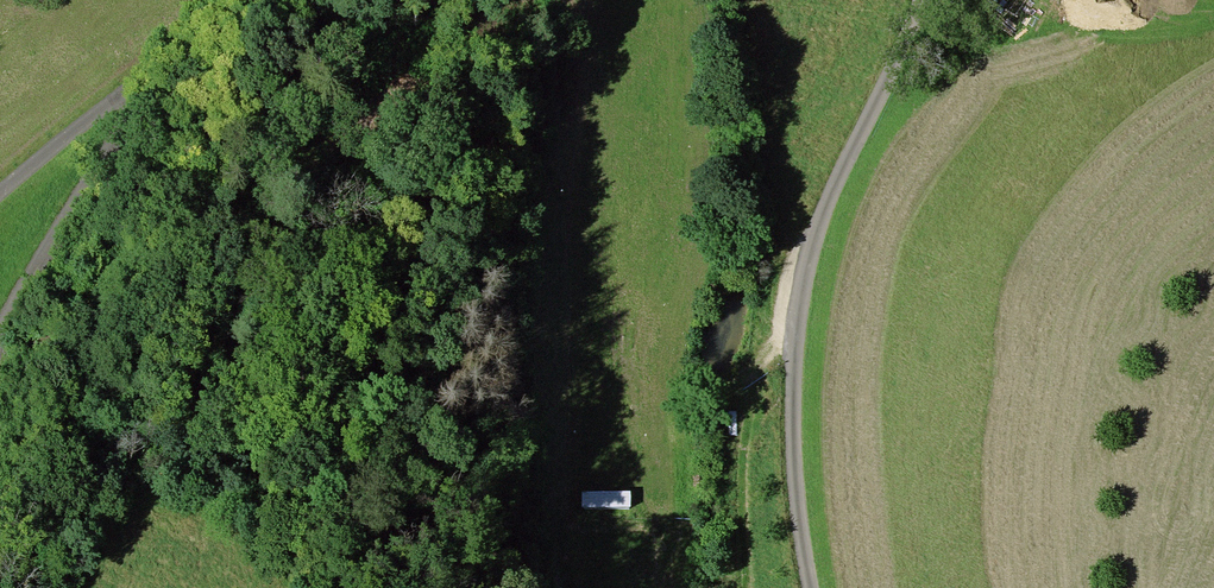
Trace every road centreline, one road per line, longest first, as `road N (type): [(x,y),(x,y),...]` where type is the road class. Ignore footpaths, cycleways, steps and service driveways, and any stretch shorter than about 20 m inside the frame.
road 1 (residential): [(811,587),(794,446),(790,318),(817,228),(917,0)]
road 2 (track): [(237,0),(99,173),(0,343)]
road 3 (track): [(0,188),(223,0)]
road 4 (track): [(674,413),(773,356),(790,318)]

